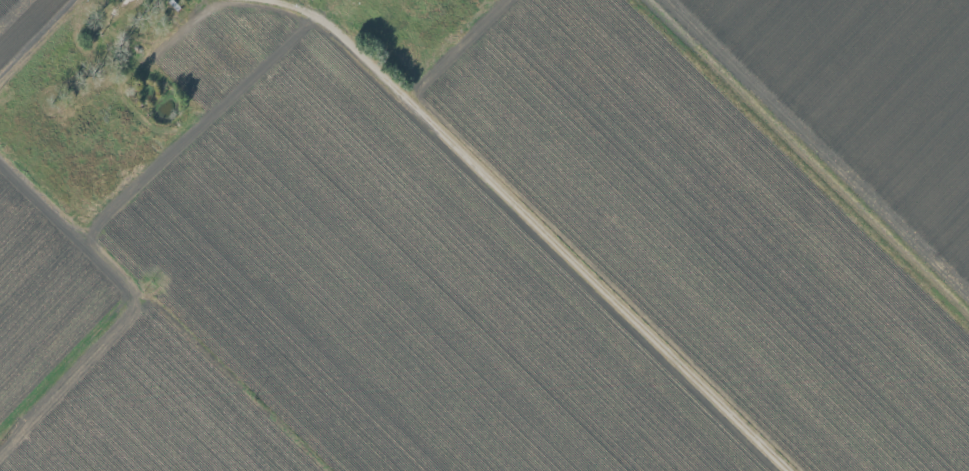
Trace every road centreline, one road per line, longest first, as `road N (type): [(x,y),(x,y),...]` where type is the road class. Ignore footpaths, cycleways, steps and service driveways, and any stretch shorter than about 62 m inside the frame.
road 1 (residential): [(788,470),(317,16)]
road 2 (residential): [(0,145),(331,470)]
road 3 (residential): [(968,299),(669,0)]
road 4 (residential): [(0,459),(157,297)]

